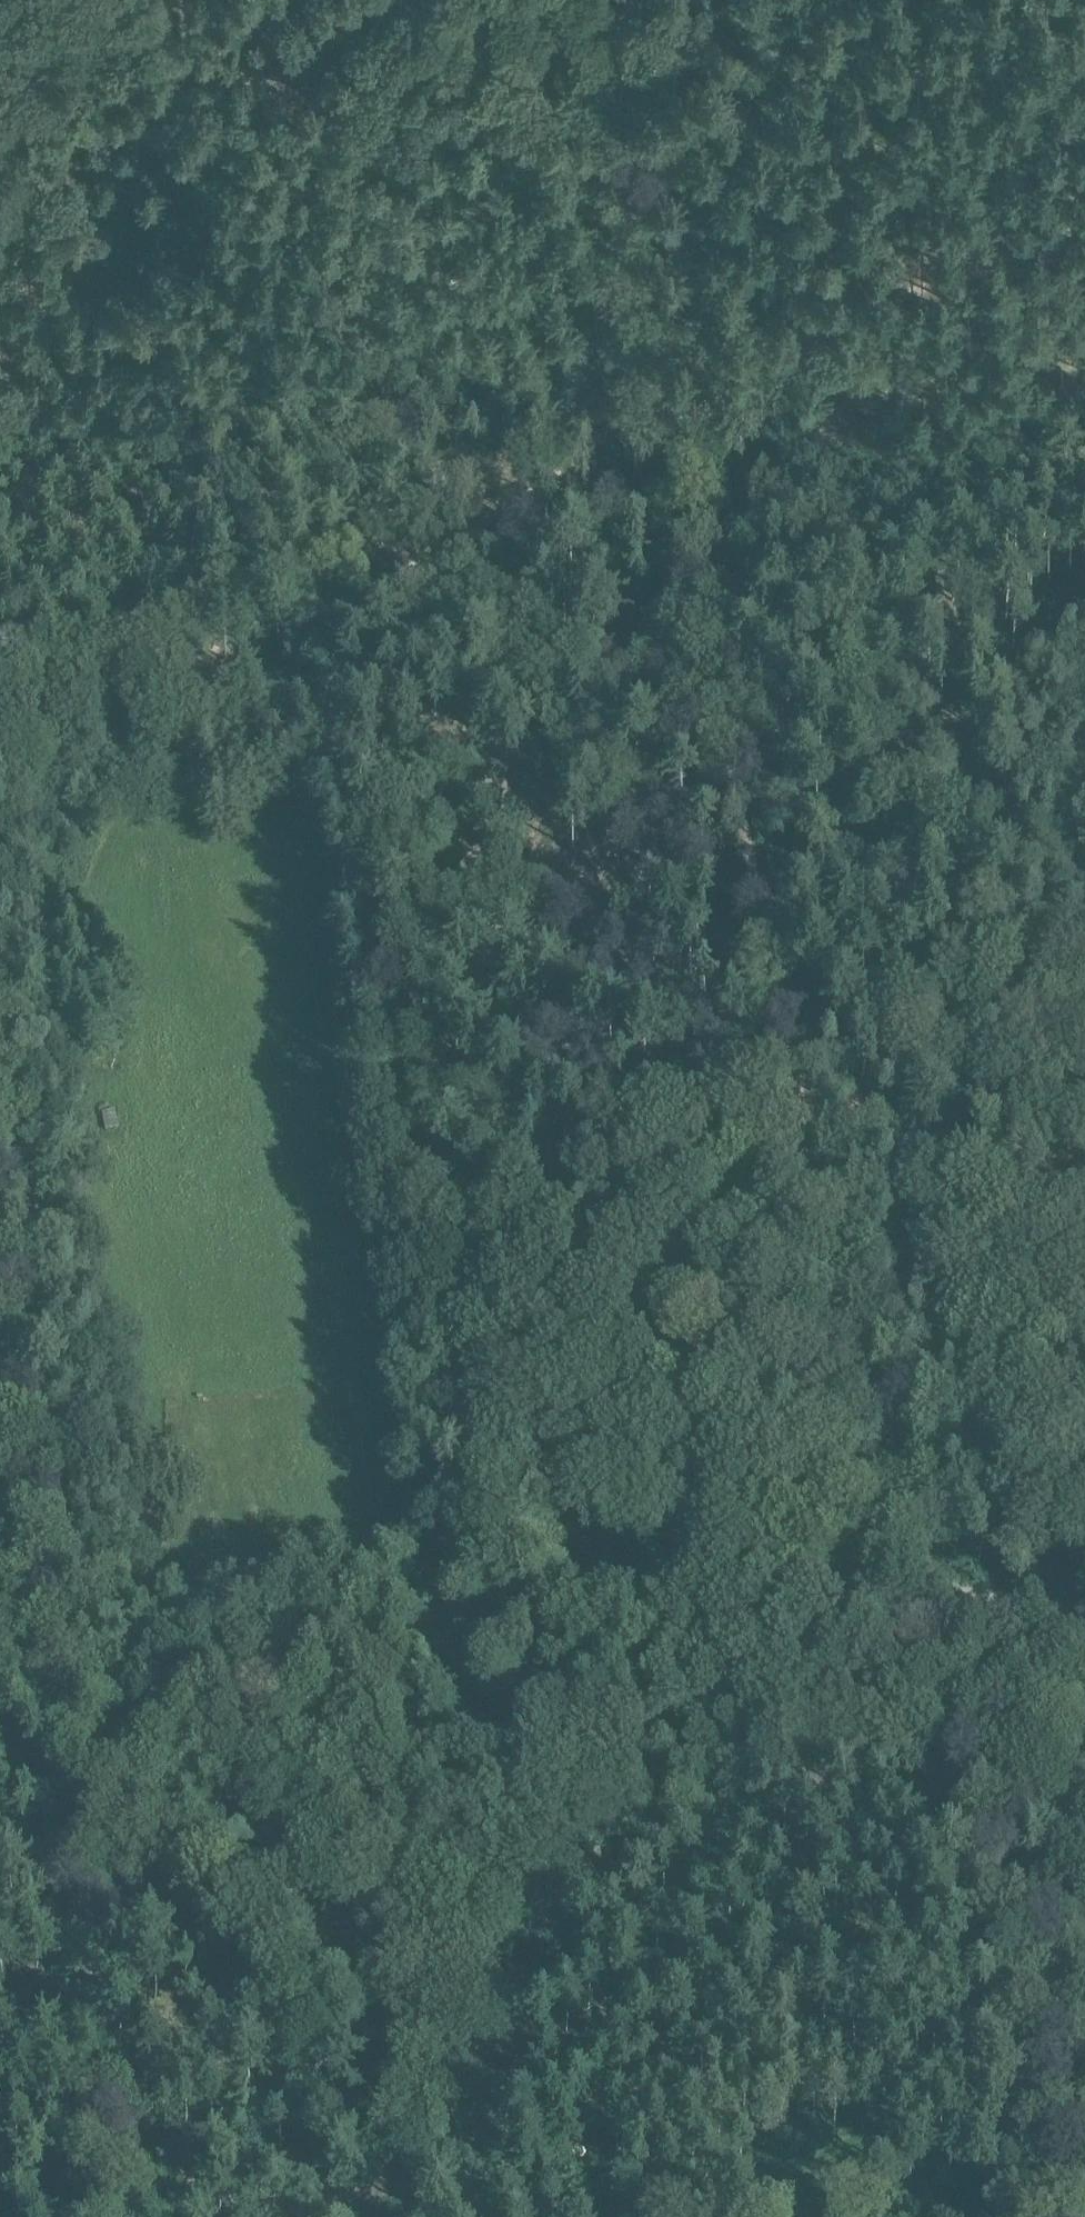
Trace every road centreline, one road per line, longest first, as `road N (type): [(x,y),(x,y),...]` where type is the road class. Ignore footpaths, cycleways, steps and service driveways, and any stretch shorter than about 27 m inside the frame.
road 1 (track): [(936,1596),(826,1212),(776,985),(665,395),(618,0)]
road 2 (track): [(1084,225),(892,306),(763,345),(665,395),(342,602),(92,682),(0,724)]
road 3 (track): [(107,2216),(70,1801),(0,1327)]
road 4 (track): [(1044,2216),(1032,1980),(936,1596)]
road 5 (track): [(0,1828),(543,1604)]
road 6 (track): [(543,1604),(700,1593),(936,1596)]
road 7 (track): [(936,1596),(1084,1615)]

